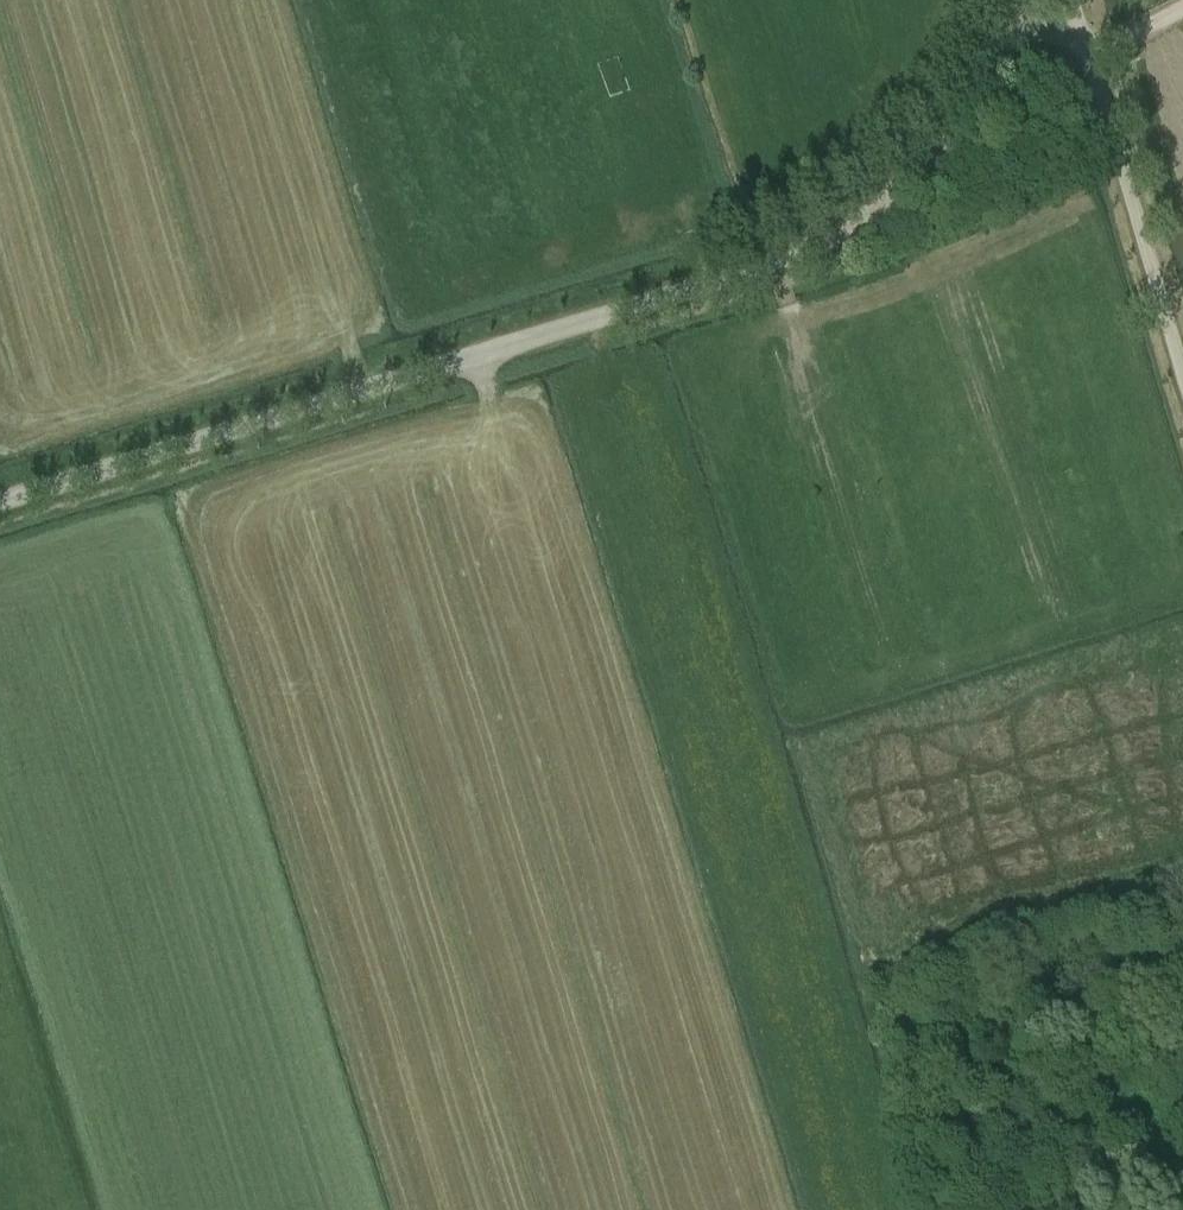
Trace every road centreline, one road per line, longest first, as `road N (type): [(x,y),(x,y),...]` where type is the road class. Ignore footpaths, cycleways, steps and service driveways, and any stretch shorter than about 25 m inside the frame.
road 1 (unclassified): [(0,503),(756,277),(841,229),(1011,39)]
road 2 (unclassified): [(1182,383),(1076,23)]

